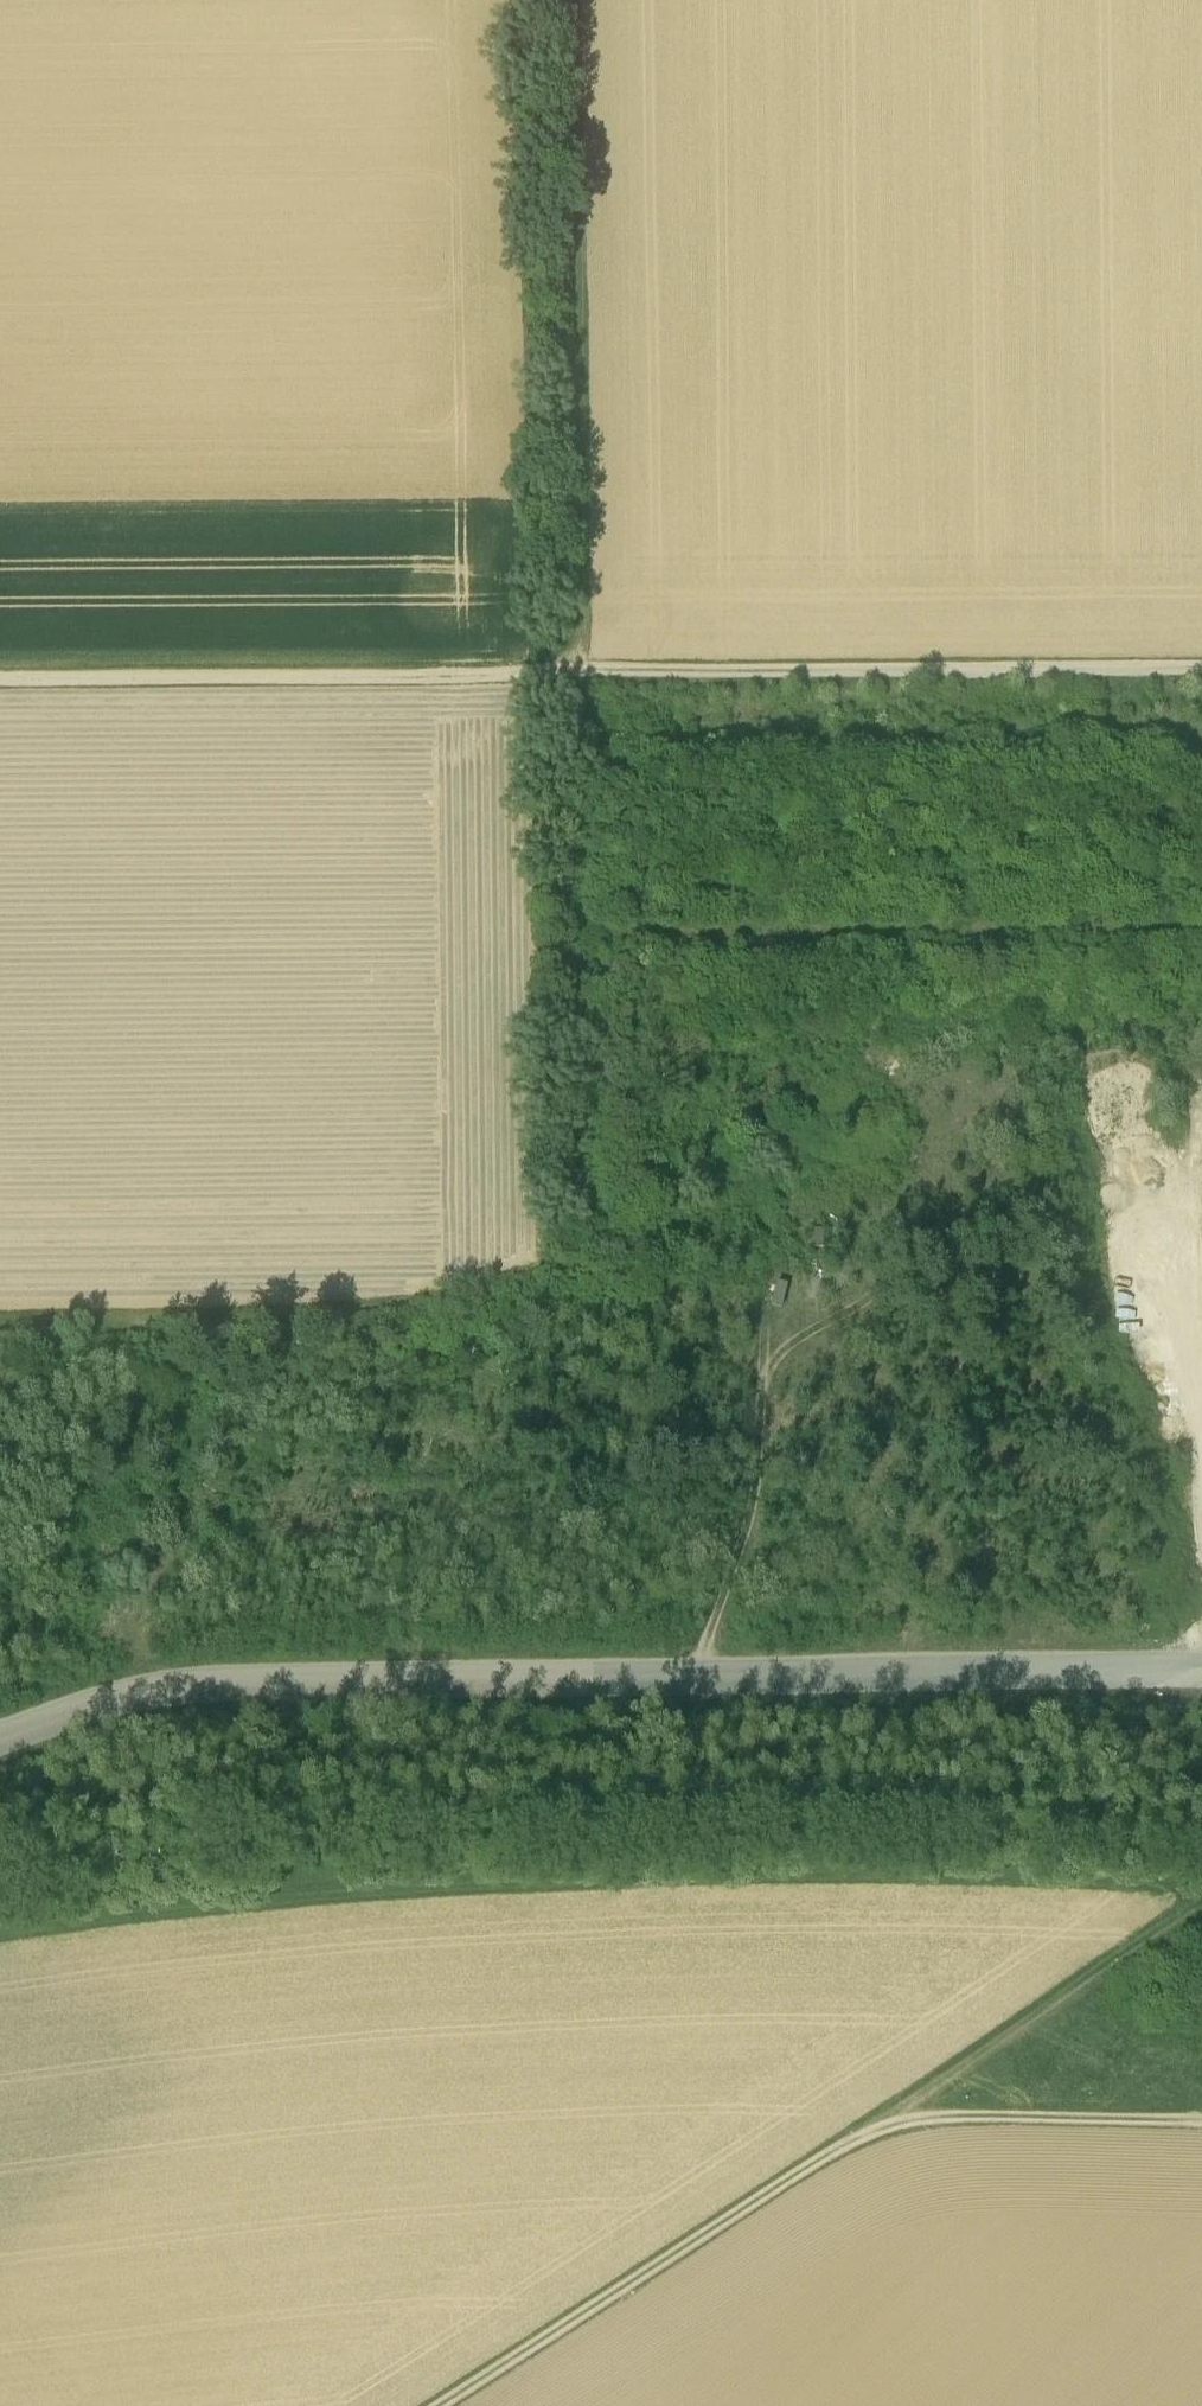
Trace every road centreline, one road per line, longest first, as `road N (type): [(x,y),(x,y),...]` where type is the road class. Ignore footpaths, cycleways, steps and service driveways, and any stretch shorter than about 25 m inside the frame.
road 1 (track): [(0,675),(1201,668)]
road 2 (track): [(1201,2123),(919,2117),(887,2124),(434,2405)]
road 3 (track): [(579,673),(576,0)]

